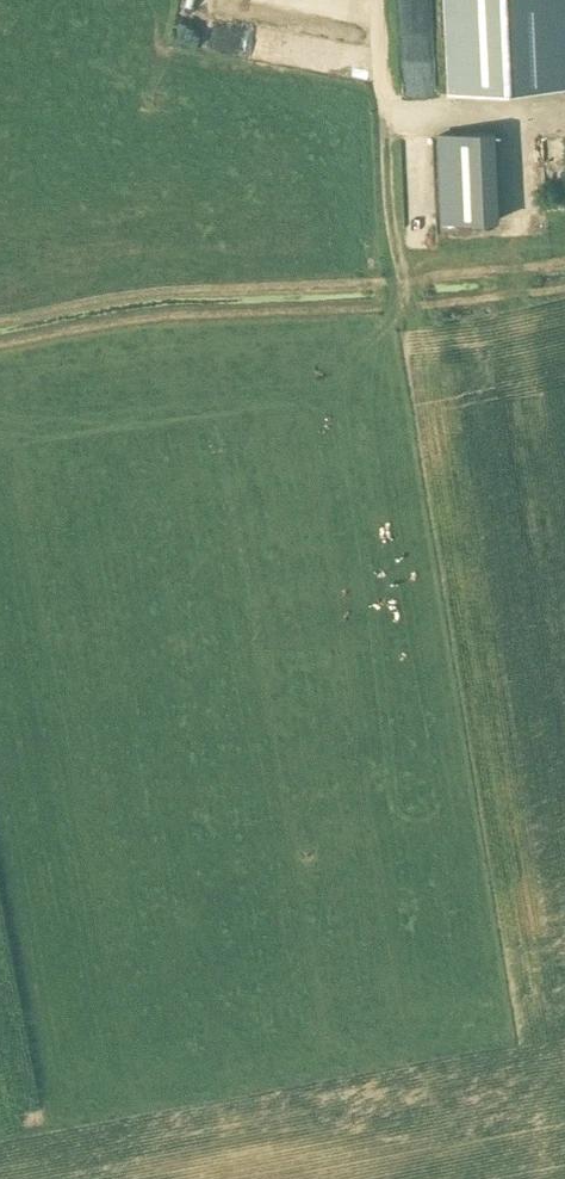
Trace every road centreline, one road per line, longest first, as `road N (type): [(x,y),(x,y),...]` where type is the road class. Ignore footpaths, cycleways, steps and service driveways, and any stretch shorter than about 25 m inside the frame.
road 1 (track): [(382,72),(400,312)]

